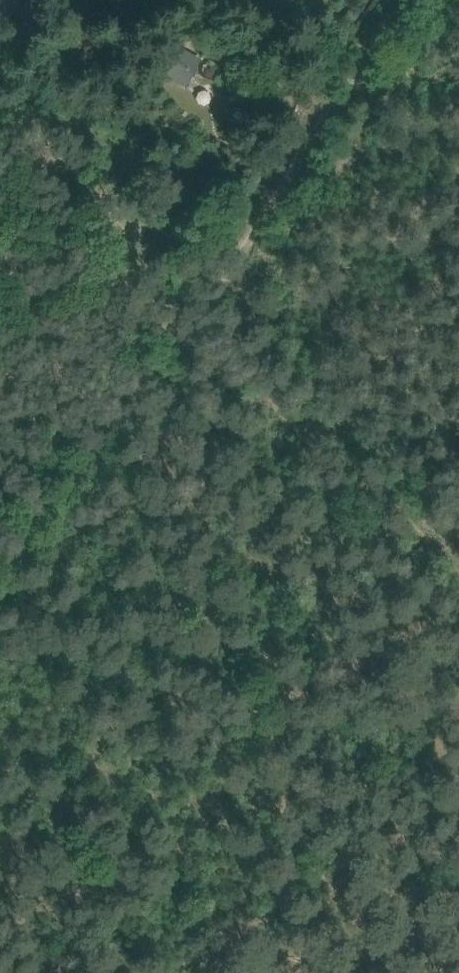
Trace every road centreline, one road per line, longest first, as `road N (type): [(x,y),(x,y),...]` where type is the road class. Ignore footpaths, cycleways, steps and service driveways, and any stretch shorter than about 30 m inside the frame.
road 1 (track): [(0,581),(411,0)]

